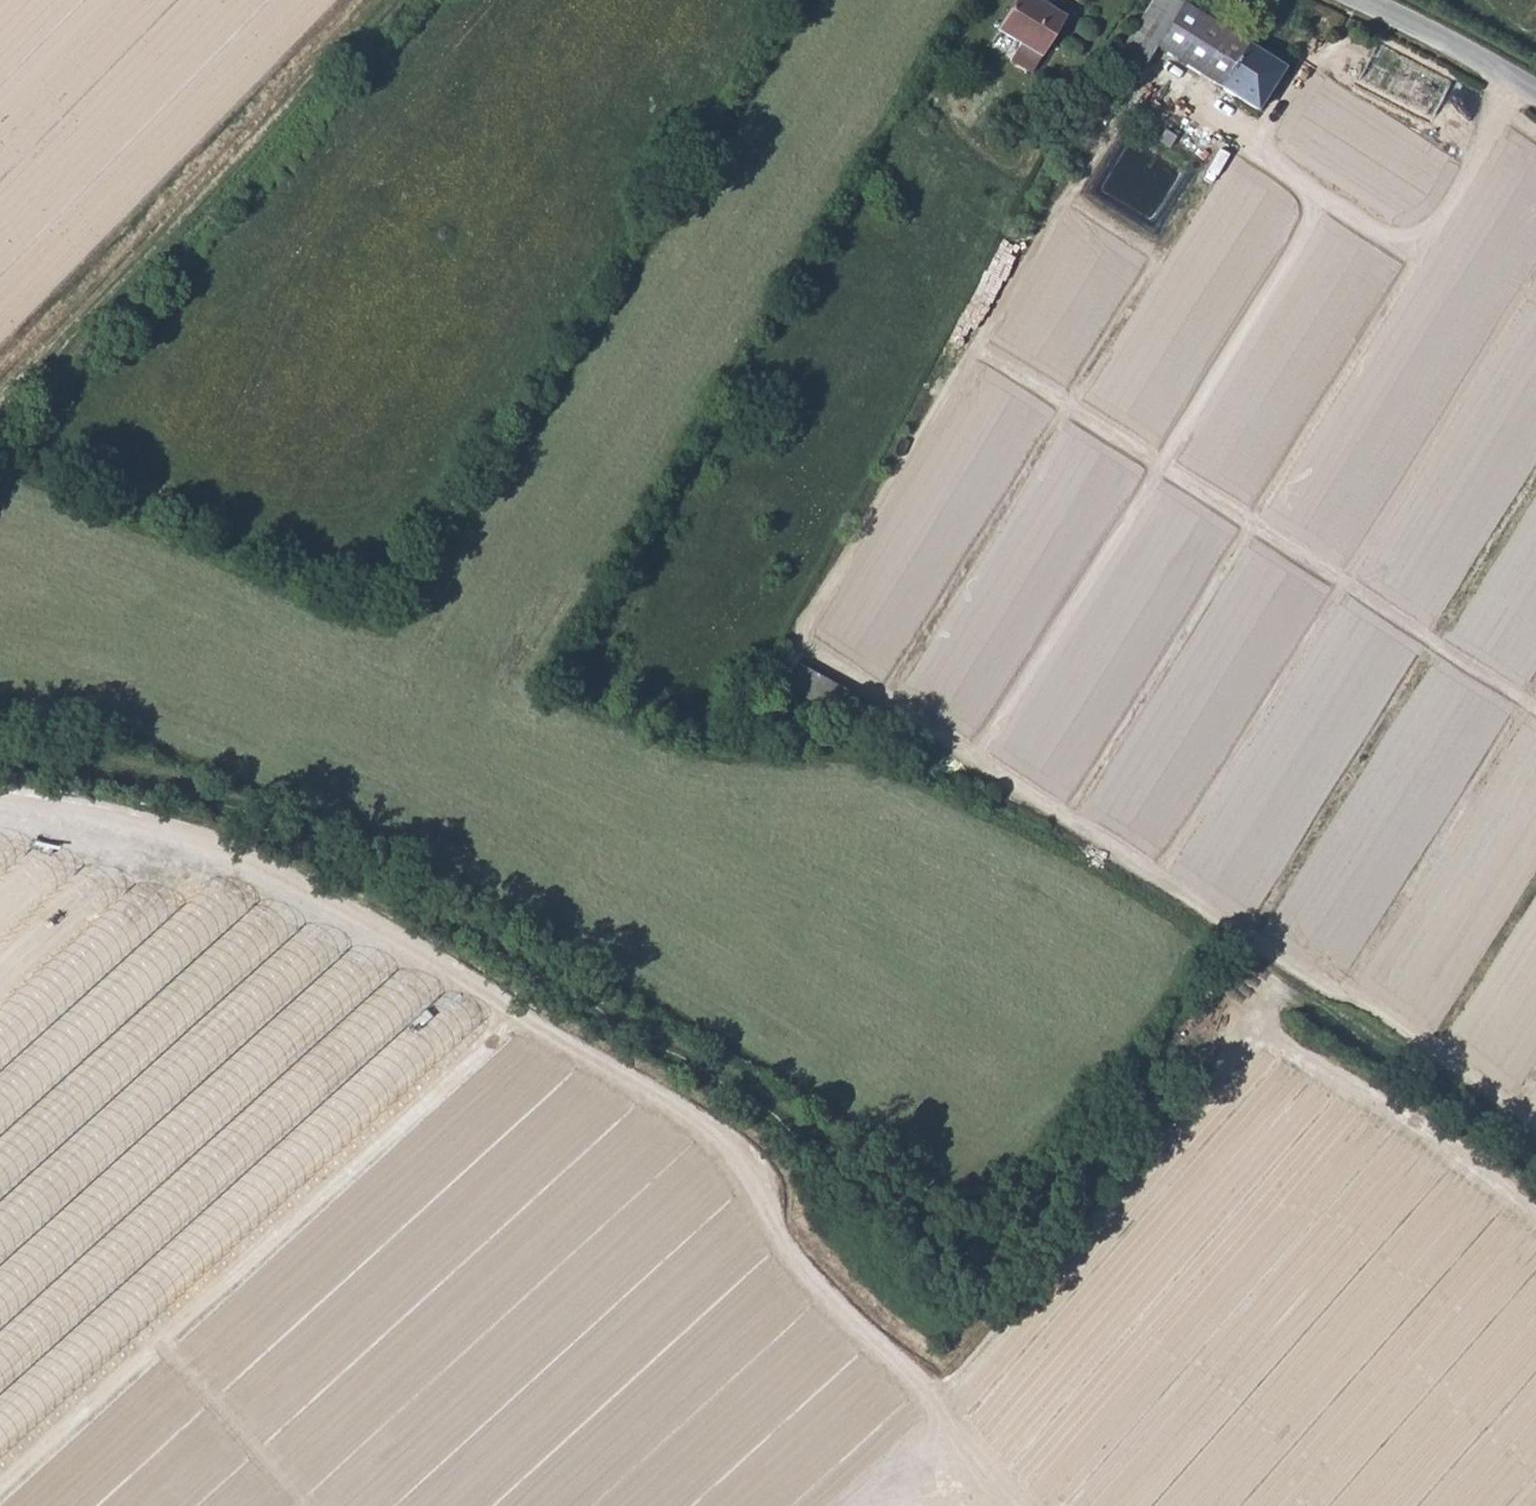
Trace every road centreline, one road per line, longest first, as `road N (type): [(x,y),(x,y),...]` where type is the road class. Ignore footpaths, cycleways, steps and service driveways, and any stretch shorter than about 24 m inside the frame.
road 1 (track): [(389,0),(0,414)]
road 2 (residential): [(1535,93),(1355,0)]

